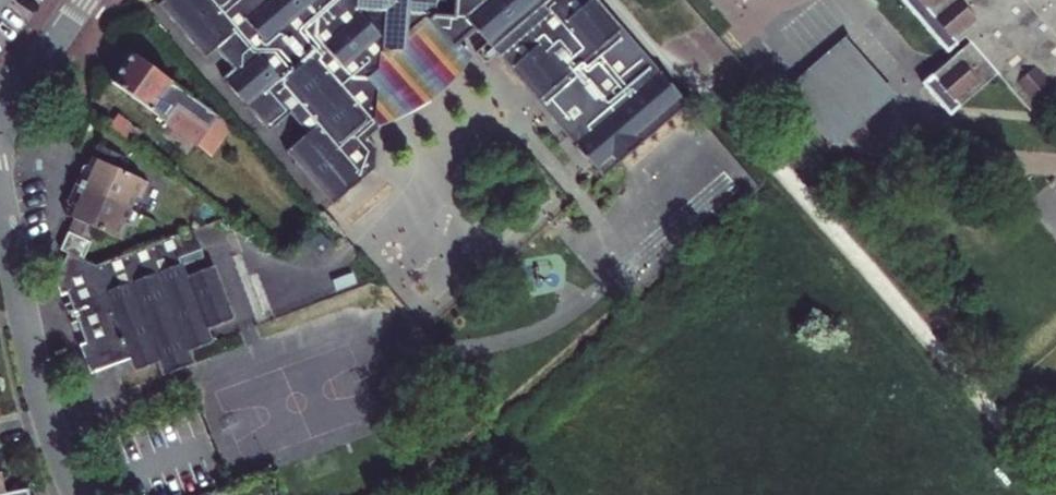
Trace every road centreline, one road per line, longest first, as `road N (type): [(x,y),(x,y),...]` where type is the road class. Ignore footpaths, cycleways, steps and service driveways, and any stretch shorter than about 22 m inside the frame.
road 1 (residential): [(0,197),(43,414),(75,494)]
road 2 (residential): [(0,103),(39,72),(86,0)]

